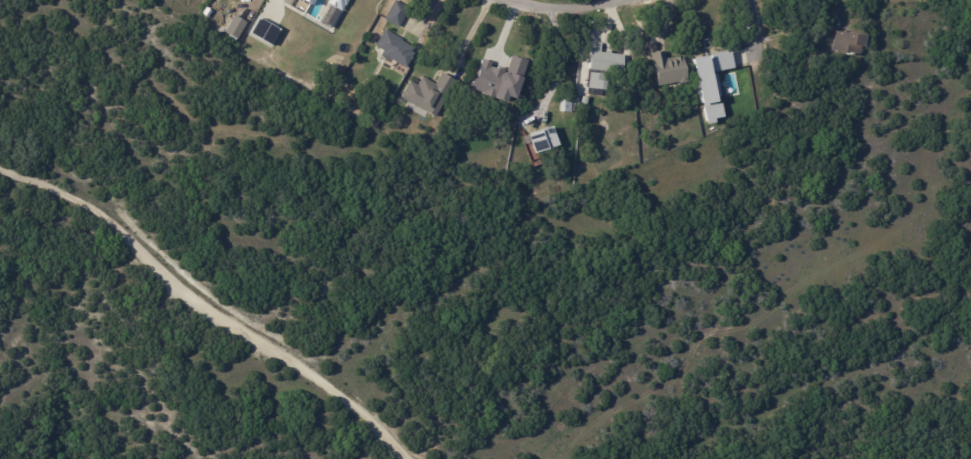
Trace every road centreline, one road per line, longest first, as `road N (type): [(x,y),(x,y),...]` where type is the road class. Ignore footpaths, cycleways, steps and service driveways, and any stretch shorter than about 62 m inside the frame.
road 1 (residential): [(399,458),(346,401),(66,200),(0,178)]
road 2 (residential): [(625,0),(546,8),(503,0)]

